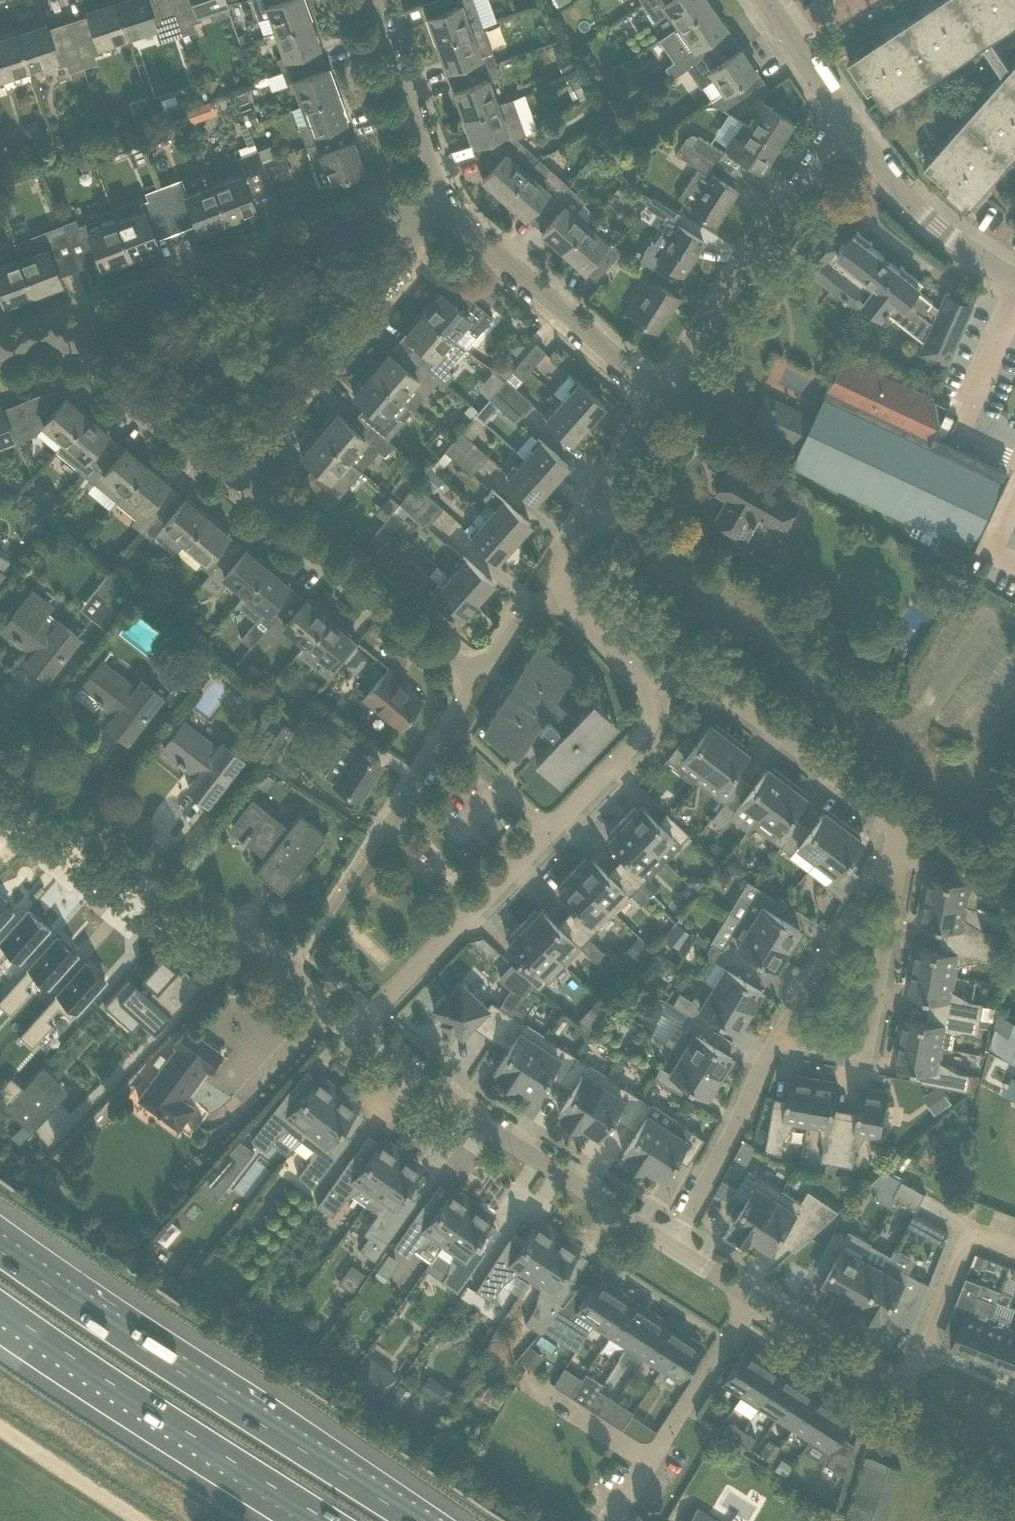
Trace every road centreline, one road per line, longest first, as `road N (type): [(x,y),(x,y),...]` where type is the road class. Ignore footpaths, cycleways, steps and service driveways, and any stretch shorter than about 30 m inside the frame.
road 1 (motorway): [(414,1520),(0,1251)]
road 2 (residential): [(651,691),(653,712),(638,741),(361,1024)]
road 3 (residential): [(672,1247),(1014,1461)]
road 4 (motorway): [(0,1307),(329,1520)]
road 5 (residential): [(361,1024),(484,1124),(672,1247)]
road 6 (residential): [(60,330),(378,206),(415,210)]
road 7 (residential): [(0,740),(292,965)]
road 8 (residential): [(292,965),(459,716),(470,672)]
road 9 (residential): [(651,691),(686,676),(715,691),(883,815),(895,849),(888,866)]
road 10 (residential): [(648,384),(830,104)]
road 11 (residential): [(228,472),(414,245),(415,210)]
road 12 (residential): [(470,672),(228,472)]
road 13 (residential): [(888,866),(892,902),(866,1056),(774,1046)]
road 14 (residential): [(648,384),(477,244),(443,196)]
road 15 (residential): [(1014,280),(978,265),(830,104)]
road 16 (residential): [(562,595),(567,550),(648,384)]
road 17 (residential): [(774,1046),(672,1247)]
road 18 (residential): [(60,330),(228,472)]
road 19 (residential): [(774,1046),(888,866)]
road 20 (residential): [(443,196),(371,0)]
road 21 (track): [(151,1520),(0,1416)]
road 22 (residential): [(562,595),(651,691)]
road 23 (residential): [(470,672),(498,654),(524,610),(562,595)]

